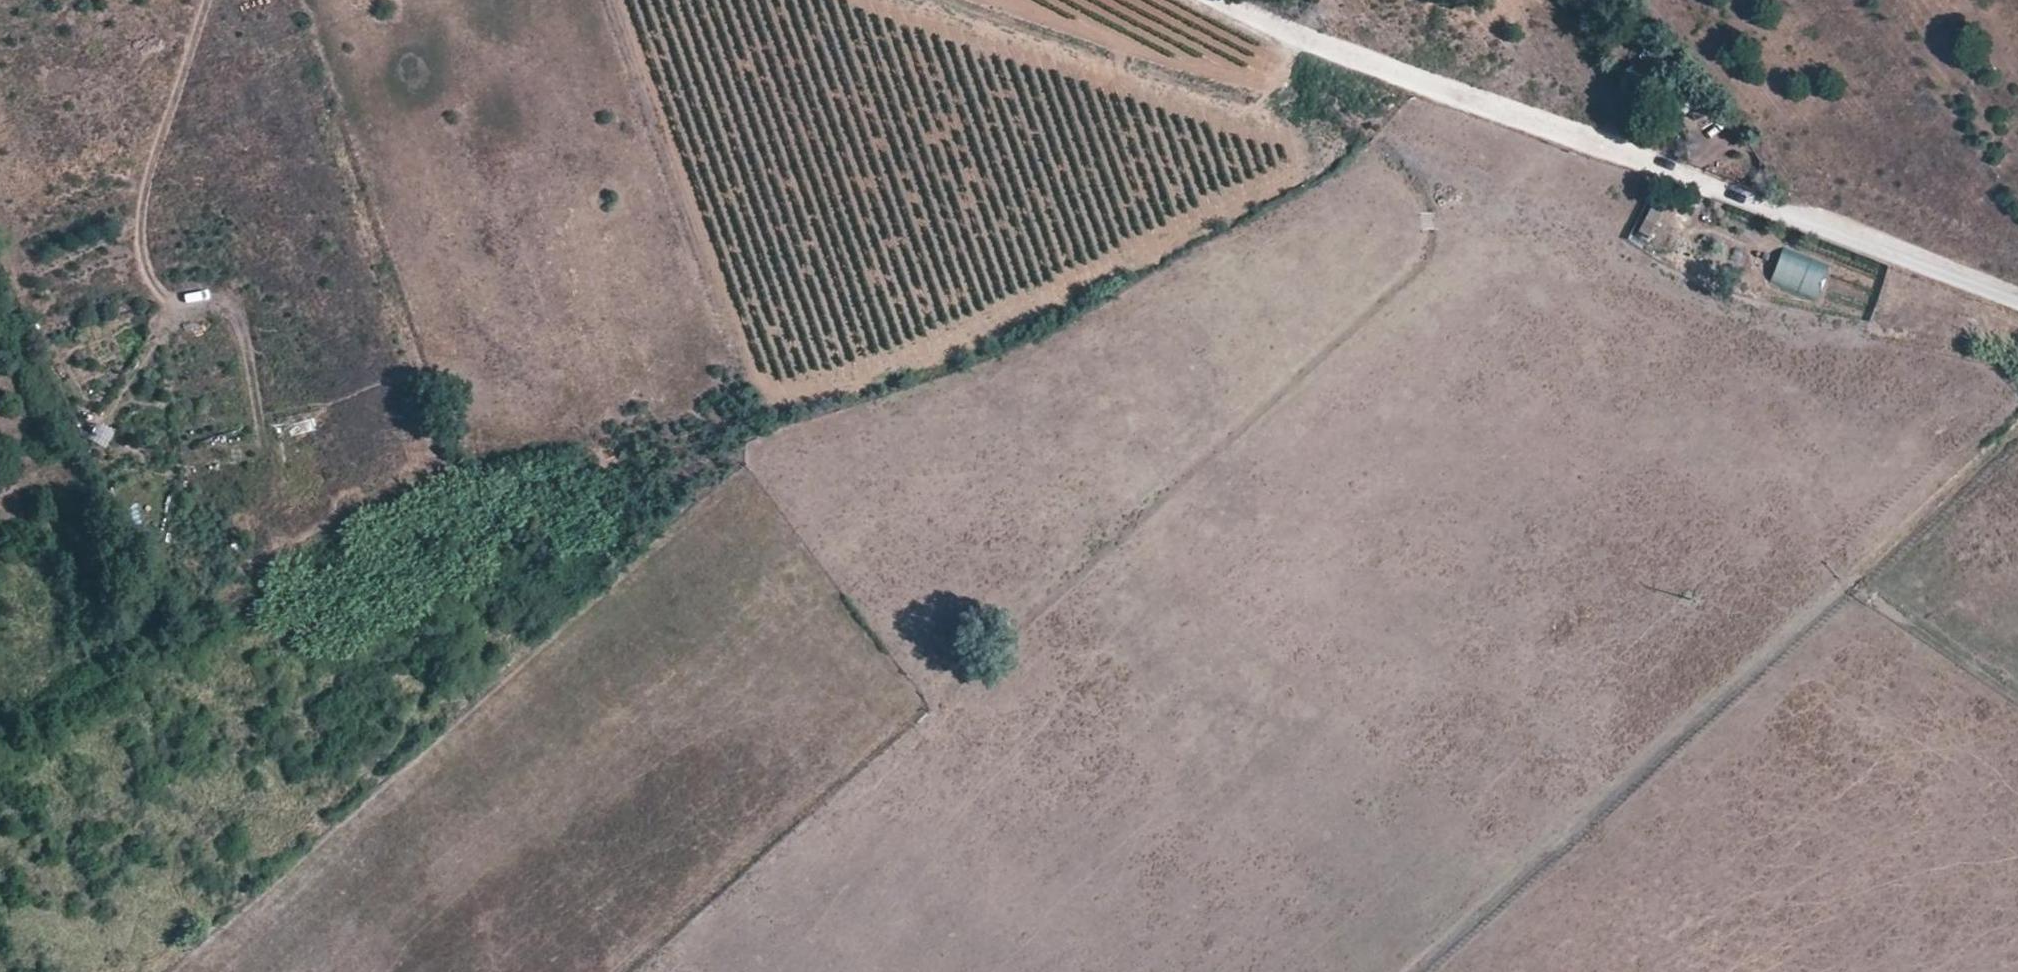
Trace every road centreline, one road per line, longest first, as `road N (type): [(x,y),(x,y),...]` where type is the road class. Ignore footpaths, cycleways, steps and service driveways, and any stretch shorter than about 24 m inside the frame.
road 1 (track): [(1232,0),(1344,50),(2017,297)]

